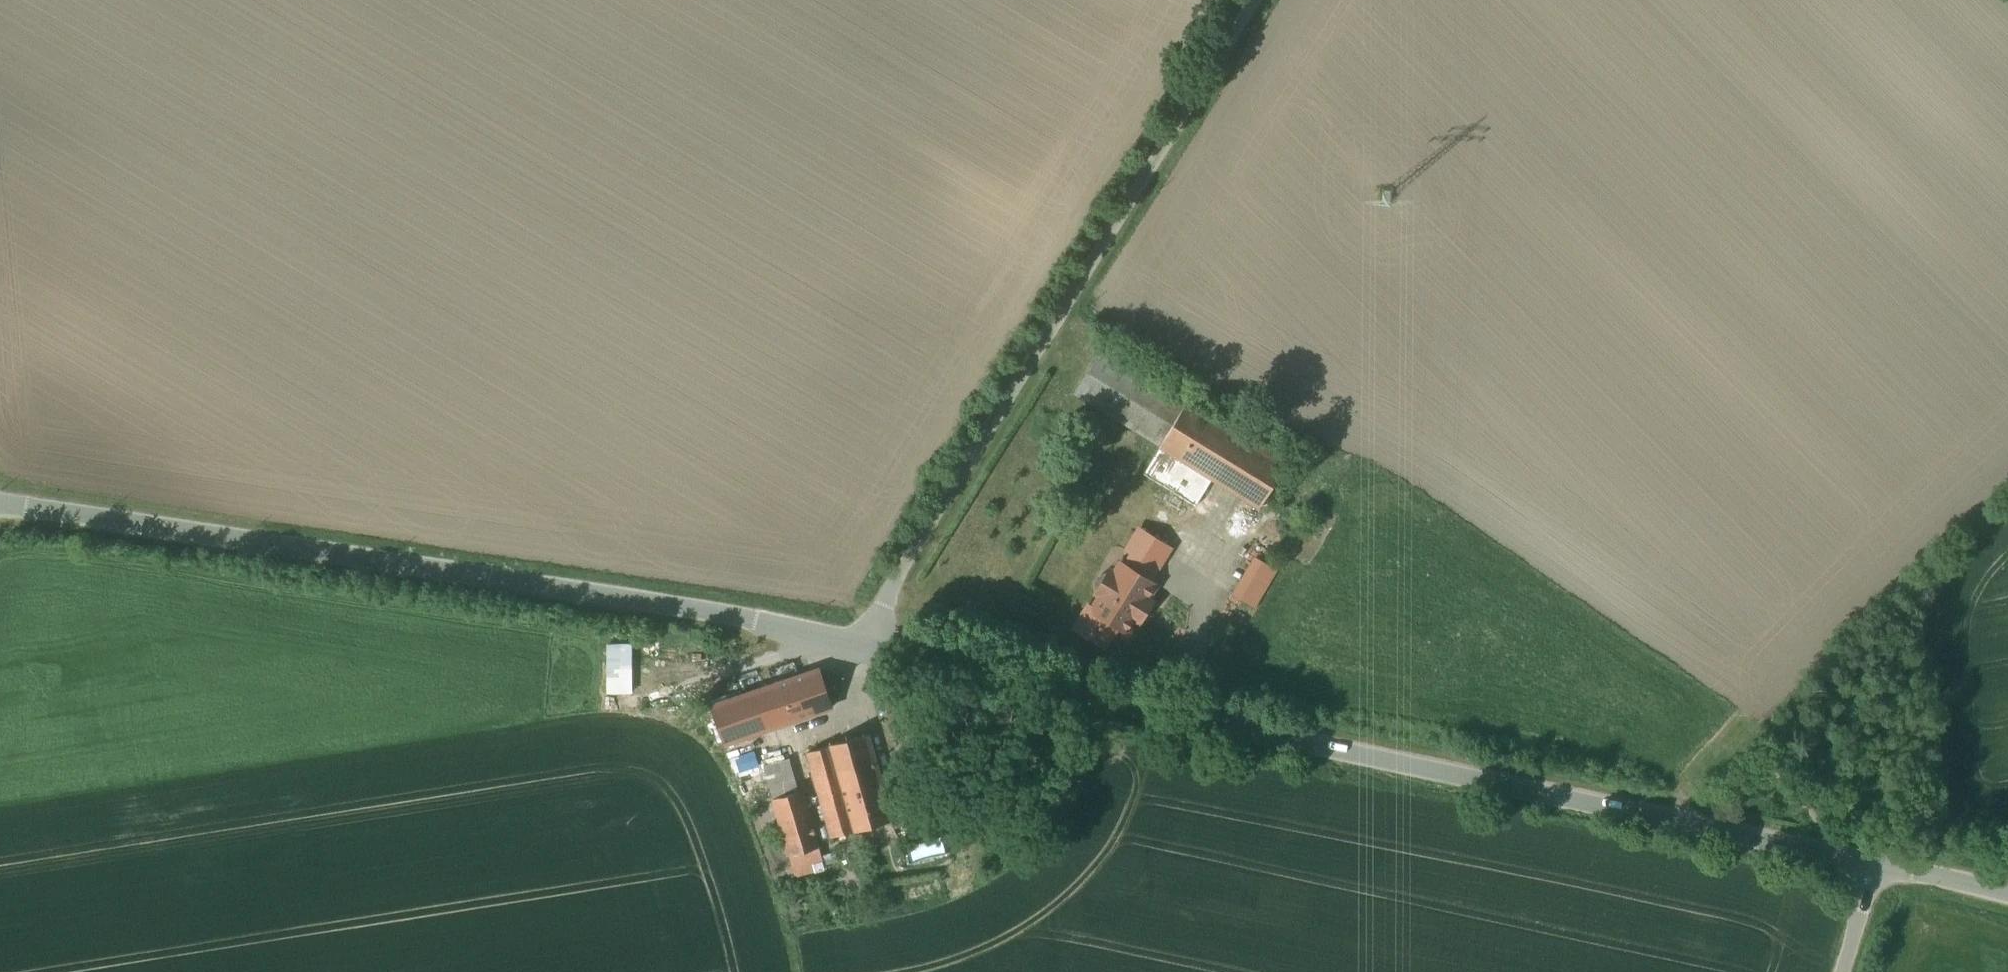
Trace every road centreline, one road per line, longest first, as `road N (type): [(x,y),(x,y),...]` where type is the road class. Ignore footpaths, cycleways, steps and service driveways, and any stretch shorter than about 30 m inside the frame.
road 1 (unclassified): [(862,645),(1873,864)]
road 2 (unclassified): [(862,645),(0,498)]
road 3 (unclassified): [(1250,0),(862,645)]
road 4 (unclassified): [(1873,864),(2007,897)]
road 5 (track): [(1676,820),(1693,781),(1741,720)]

